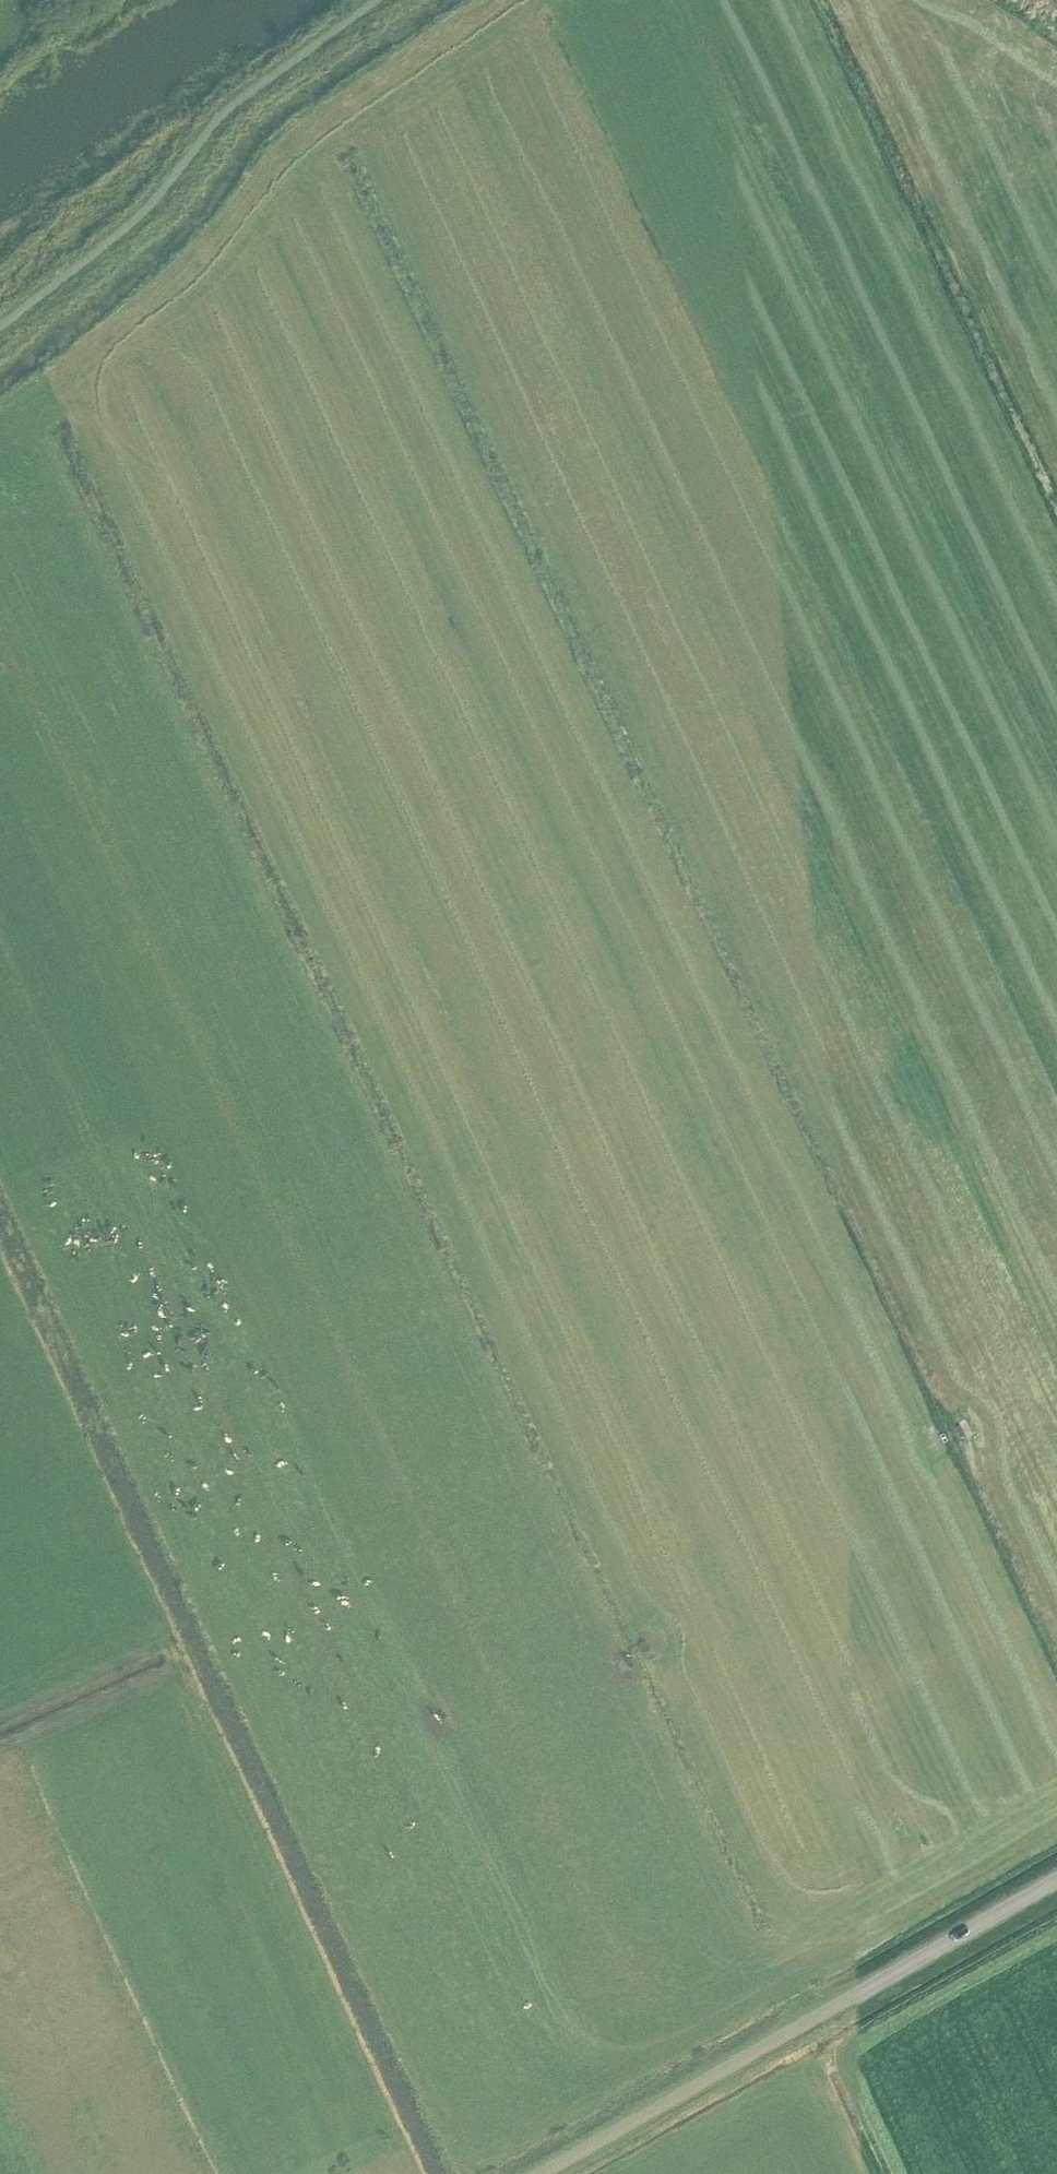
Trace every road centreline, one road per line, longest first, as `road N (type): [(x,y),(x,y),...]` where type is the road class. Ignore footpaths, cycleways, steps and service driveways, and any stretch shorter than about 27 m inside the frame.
road 1 (unclassified): [(542,2173),(1056,1881)]

